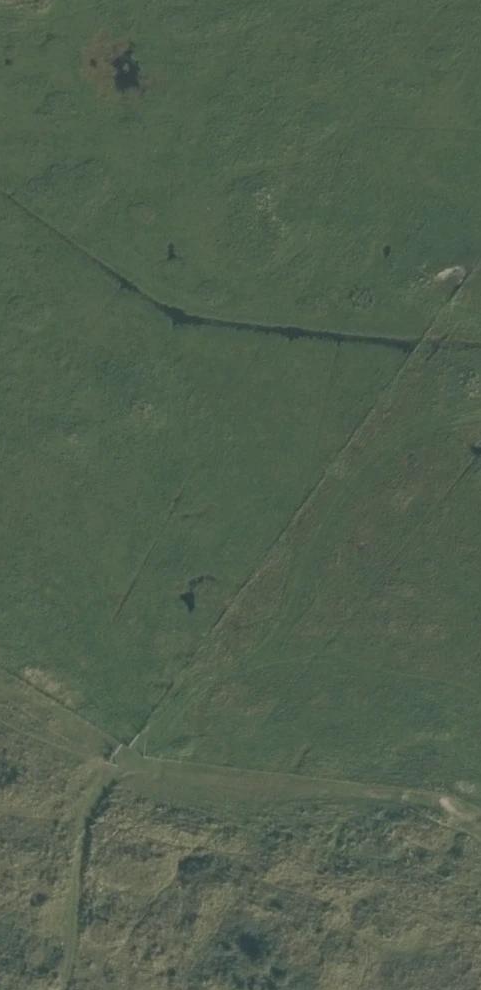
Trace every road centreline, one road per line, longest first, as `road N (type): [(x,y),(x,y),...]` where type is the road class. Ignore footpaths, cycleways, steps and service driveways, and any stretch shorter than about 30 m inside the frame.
road 1 (track): [(0,693),(137,779),(424,805),(480,834)]

